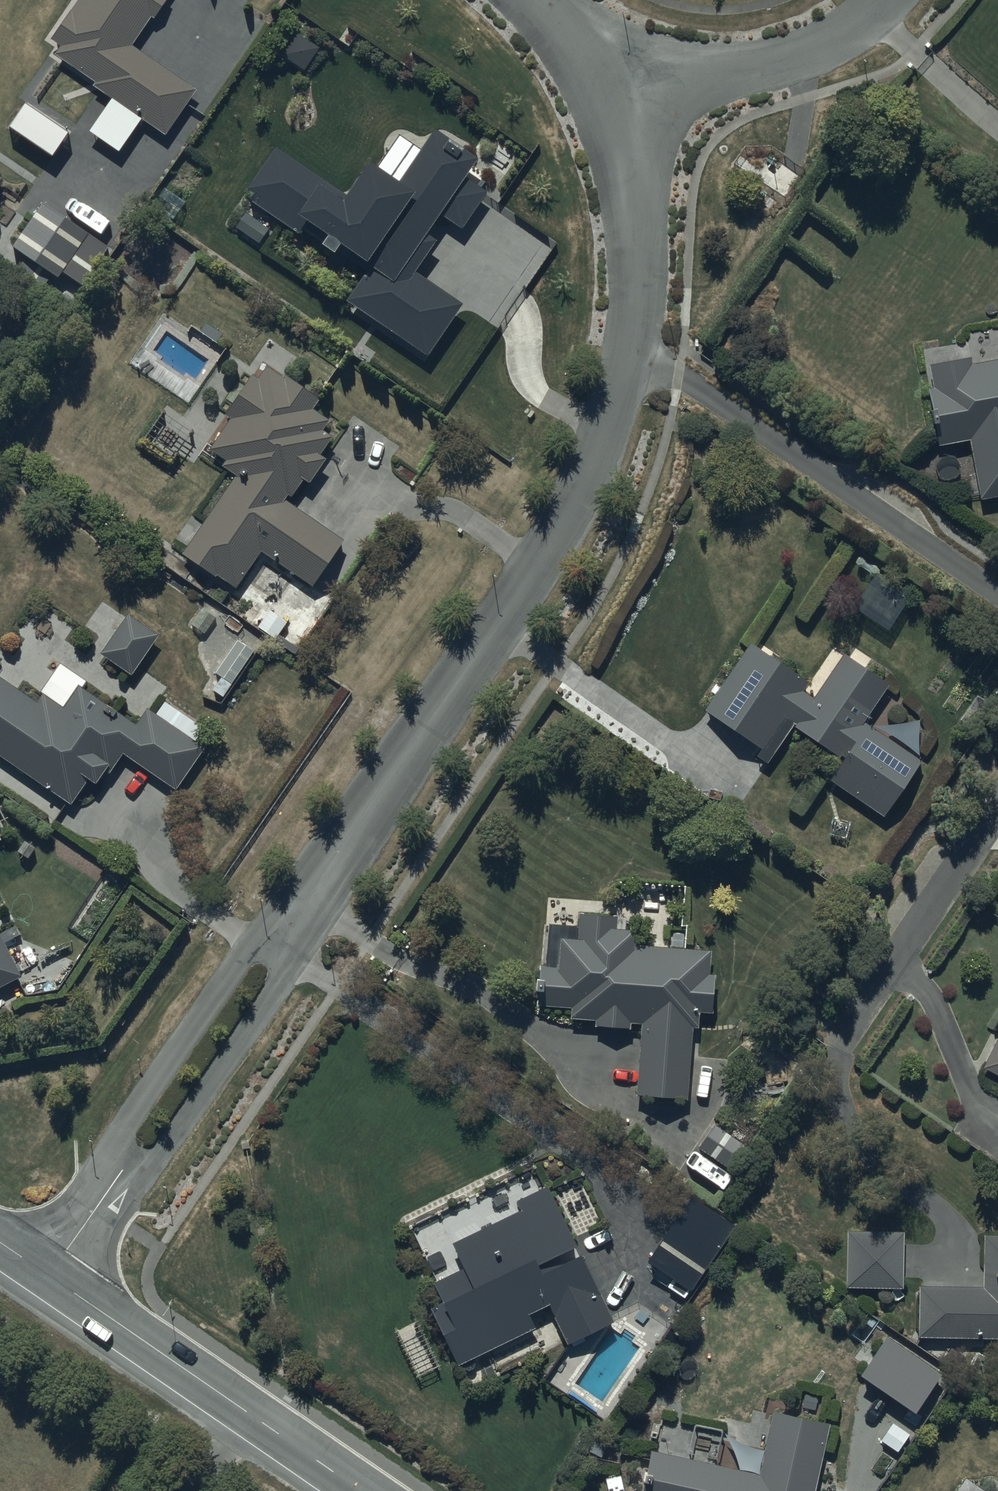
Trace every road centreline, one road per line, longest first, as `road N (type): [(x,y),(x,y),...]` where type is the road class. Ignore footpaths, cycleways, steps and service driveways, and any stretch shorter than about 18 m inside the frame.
road 1 (residential): [(48,1276),(276,950),(584,481),(613,412),(627,346)]
road 2 (residential): [(627,346),(997,595)]
road 3 (tertiary): [(48,1276),(359,1490)]
road 4 (residential): [(895,0),(884,17),(812,60),(752,79),(696,84),(613,69)]
road 5 (residential): [(997,809),(842,1044)]
road 6 (residential): [(627,346),(628,178),(613,69)]
road 7 (residential): [(613,69),(514,0)]

